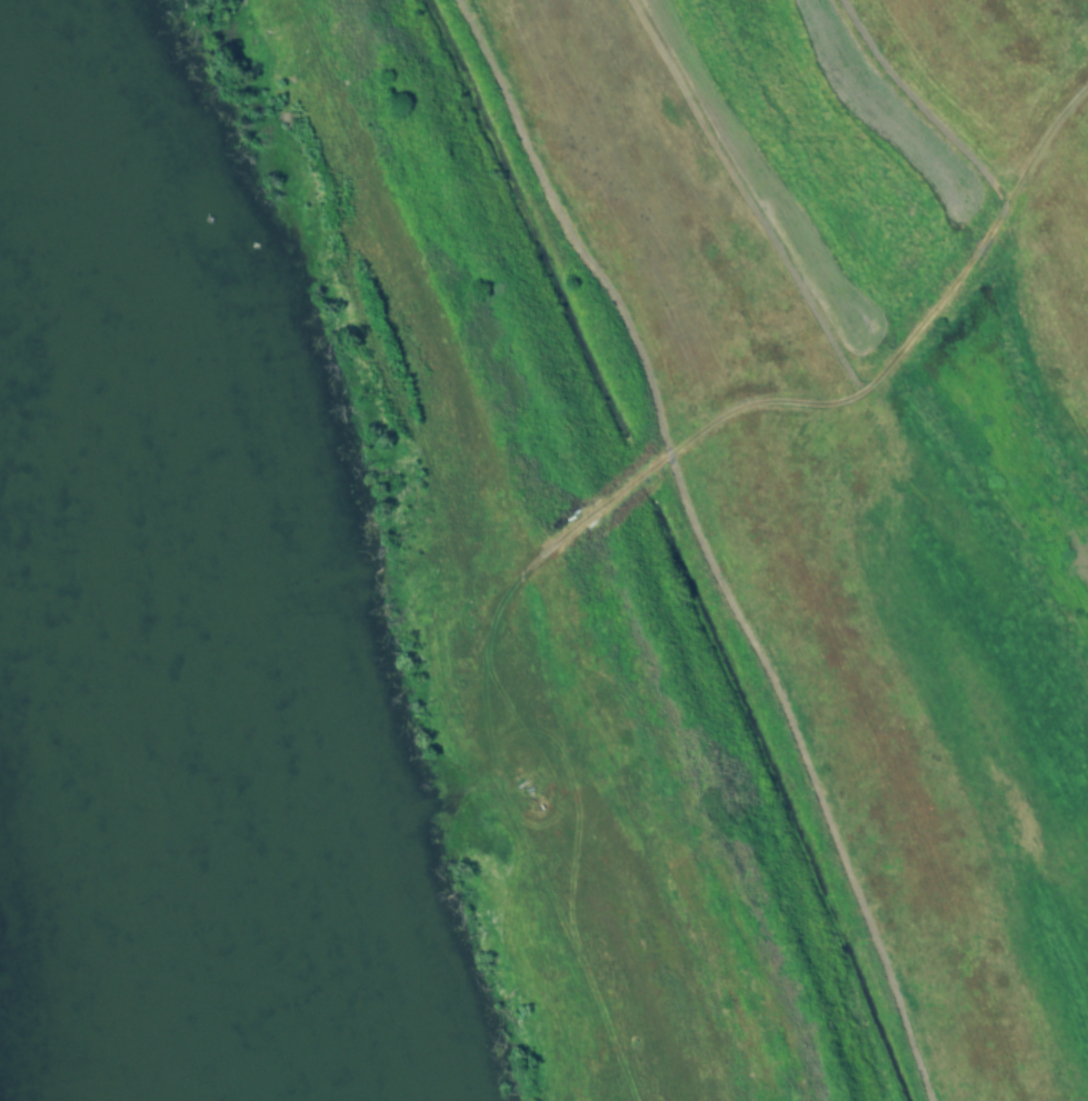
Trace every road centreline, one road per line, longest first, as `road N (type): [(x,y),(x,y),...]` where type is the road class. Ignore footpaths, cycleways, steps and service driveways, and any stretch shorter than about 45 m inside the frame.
road 1 (track): [(1087,78),(872,387),(827,401),(765,401),(713,420),(609,494),(549,559)]

